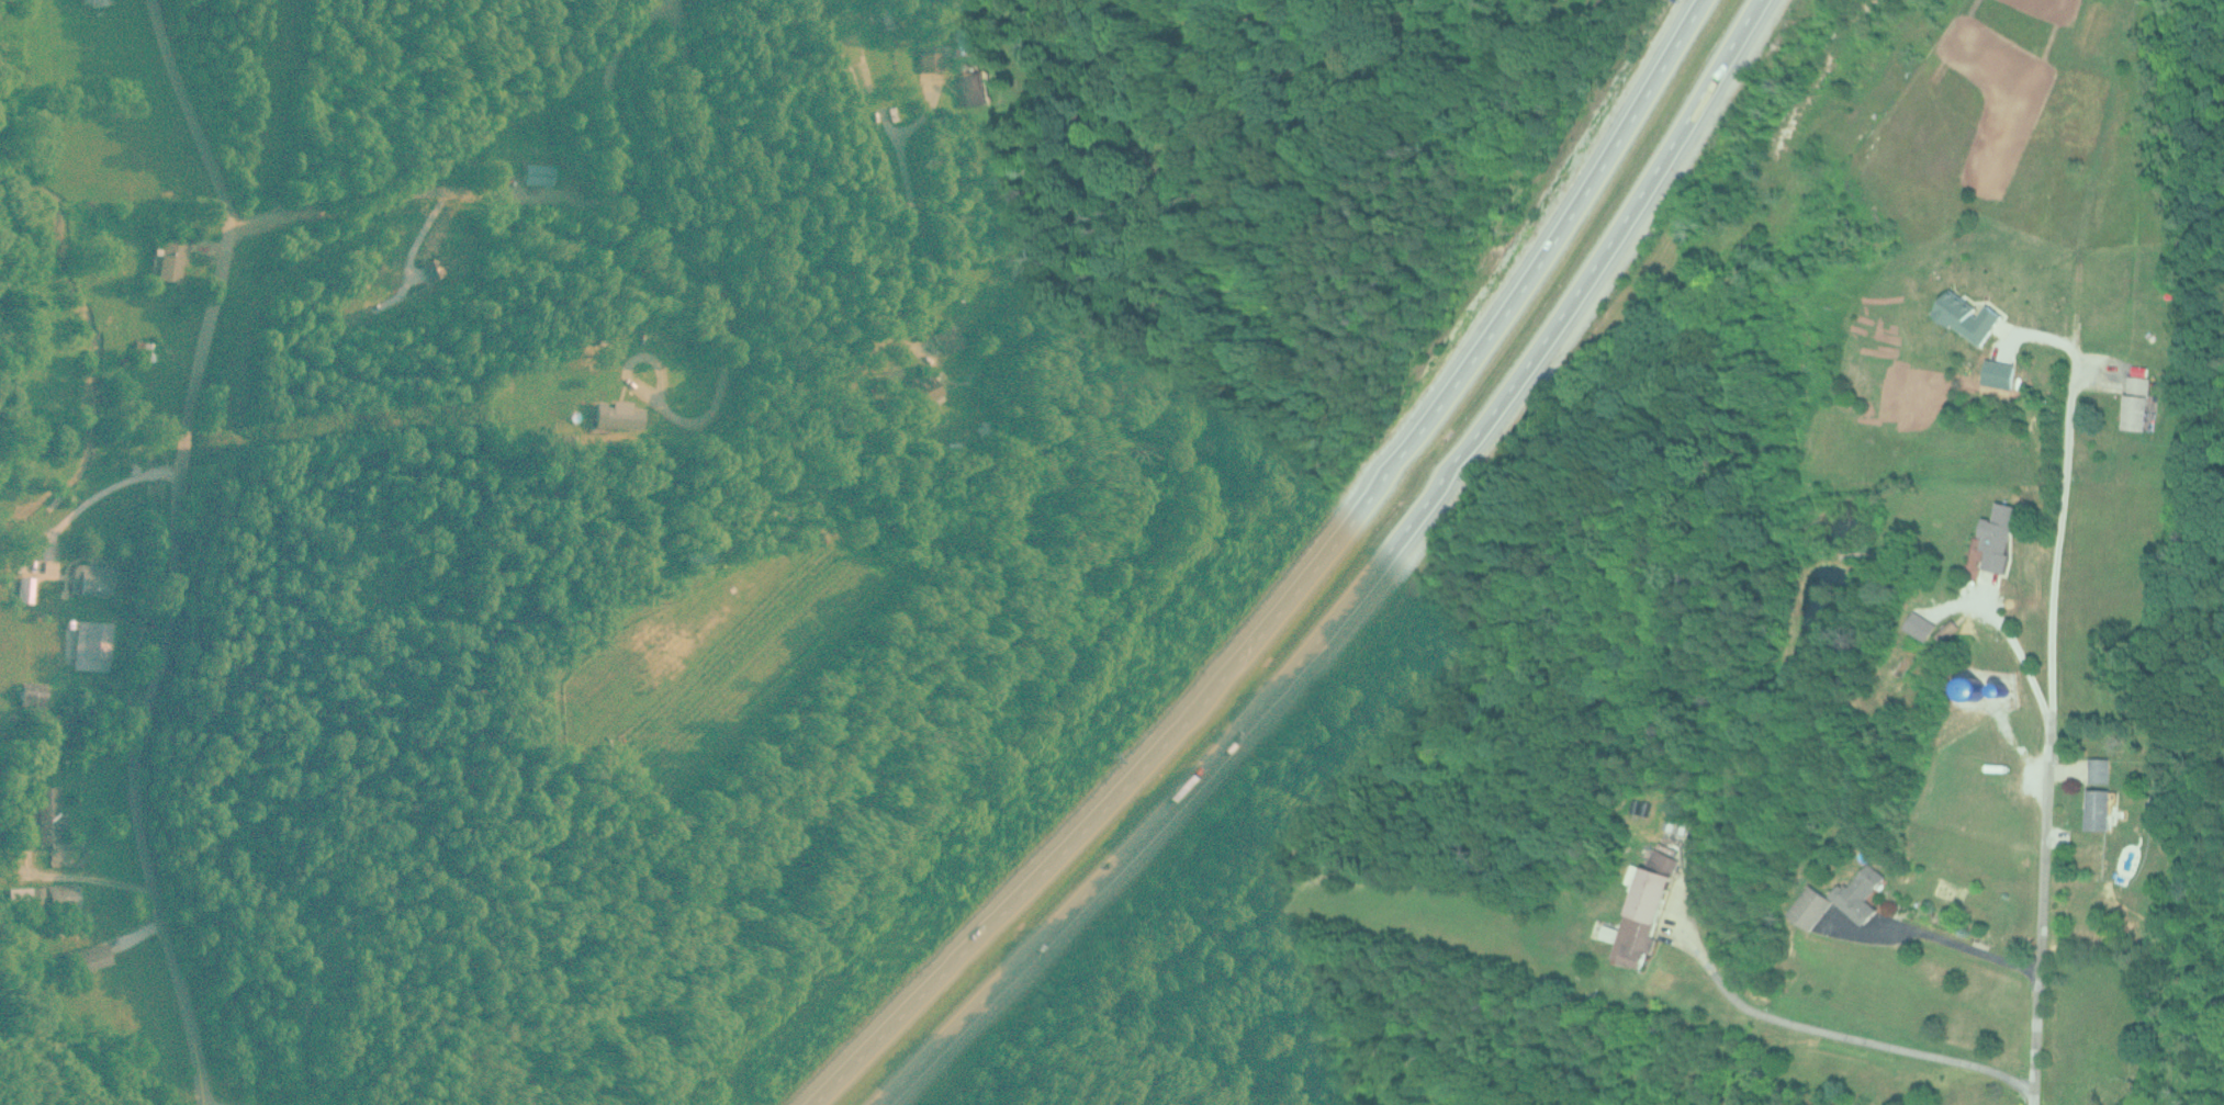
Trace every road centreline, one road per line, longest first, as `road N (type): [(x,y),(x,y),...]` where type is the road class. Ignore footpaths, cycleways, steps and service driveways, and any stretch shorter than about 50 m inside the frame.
road 1 (motorway): [(1685,0),(1504,292),(1237,664),(810,1104)]
road 2 (motorway): [(895,1104),(1287,691),(1438,514),(1581,313),(1755,0)]
road 3 (residential): [(2032,1104),(2052,599),(2074,369)]
road 4 (residential): [(203,1104),(139,796),(179,500)]
road 5 (residential): [(179,500),(226,218)]
road 6 (residential): [(226,218),(154,0)]

